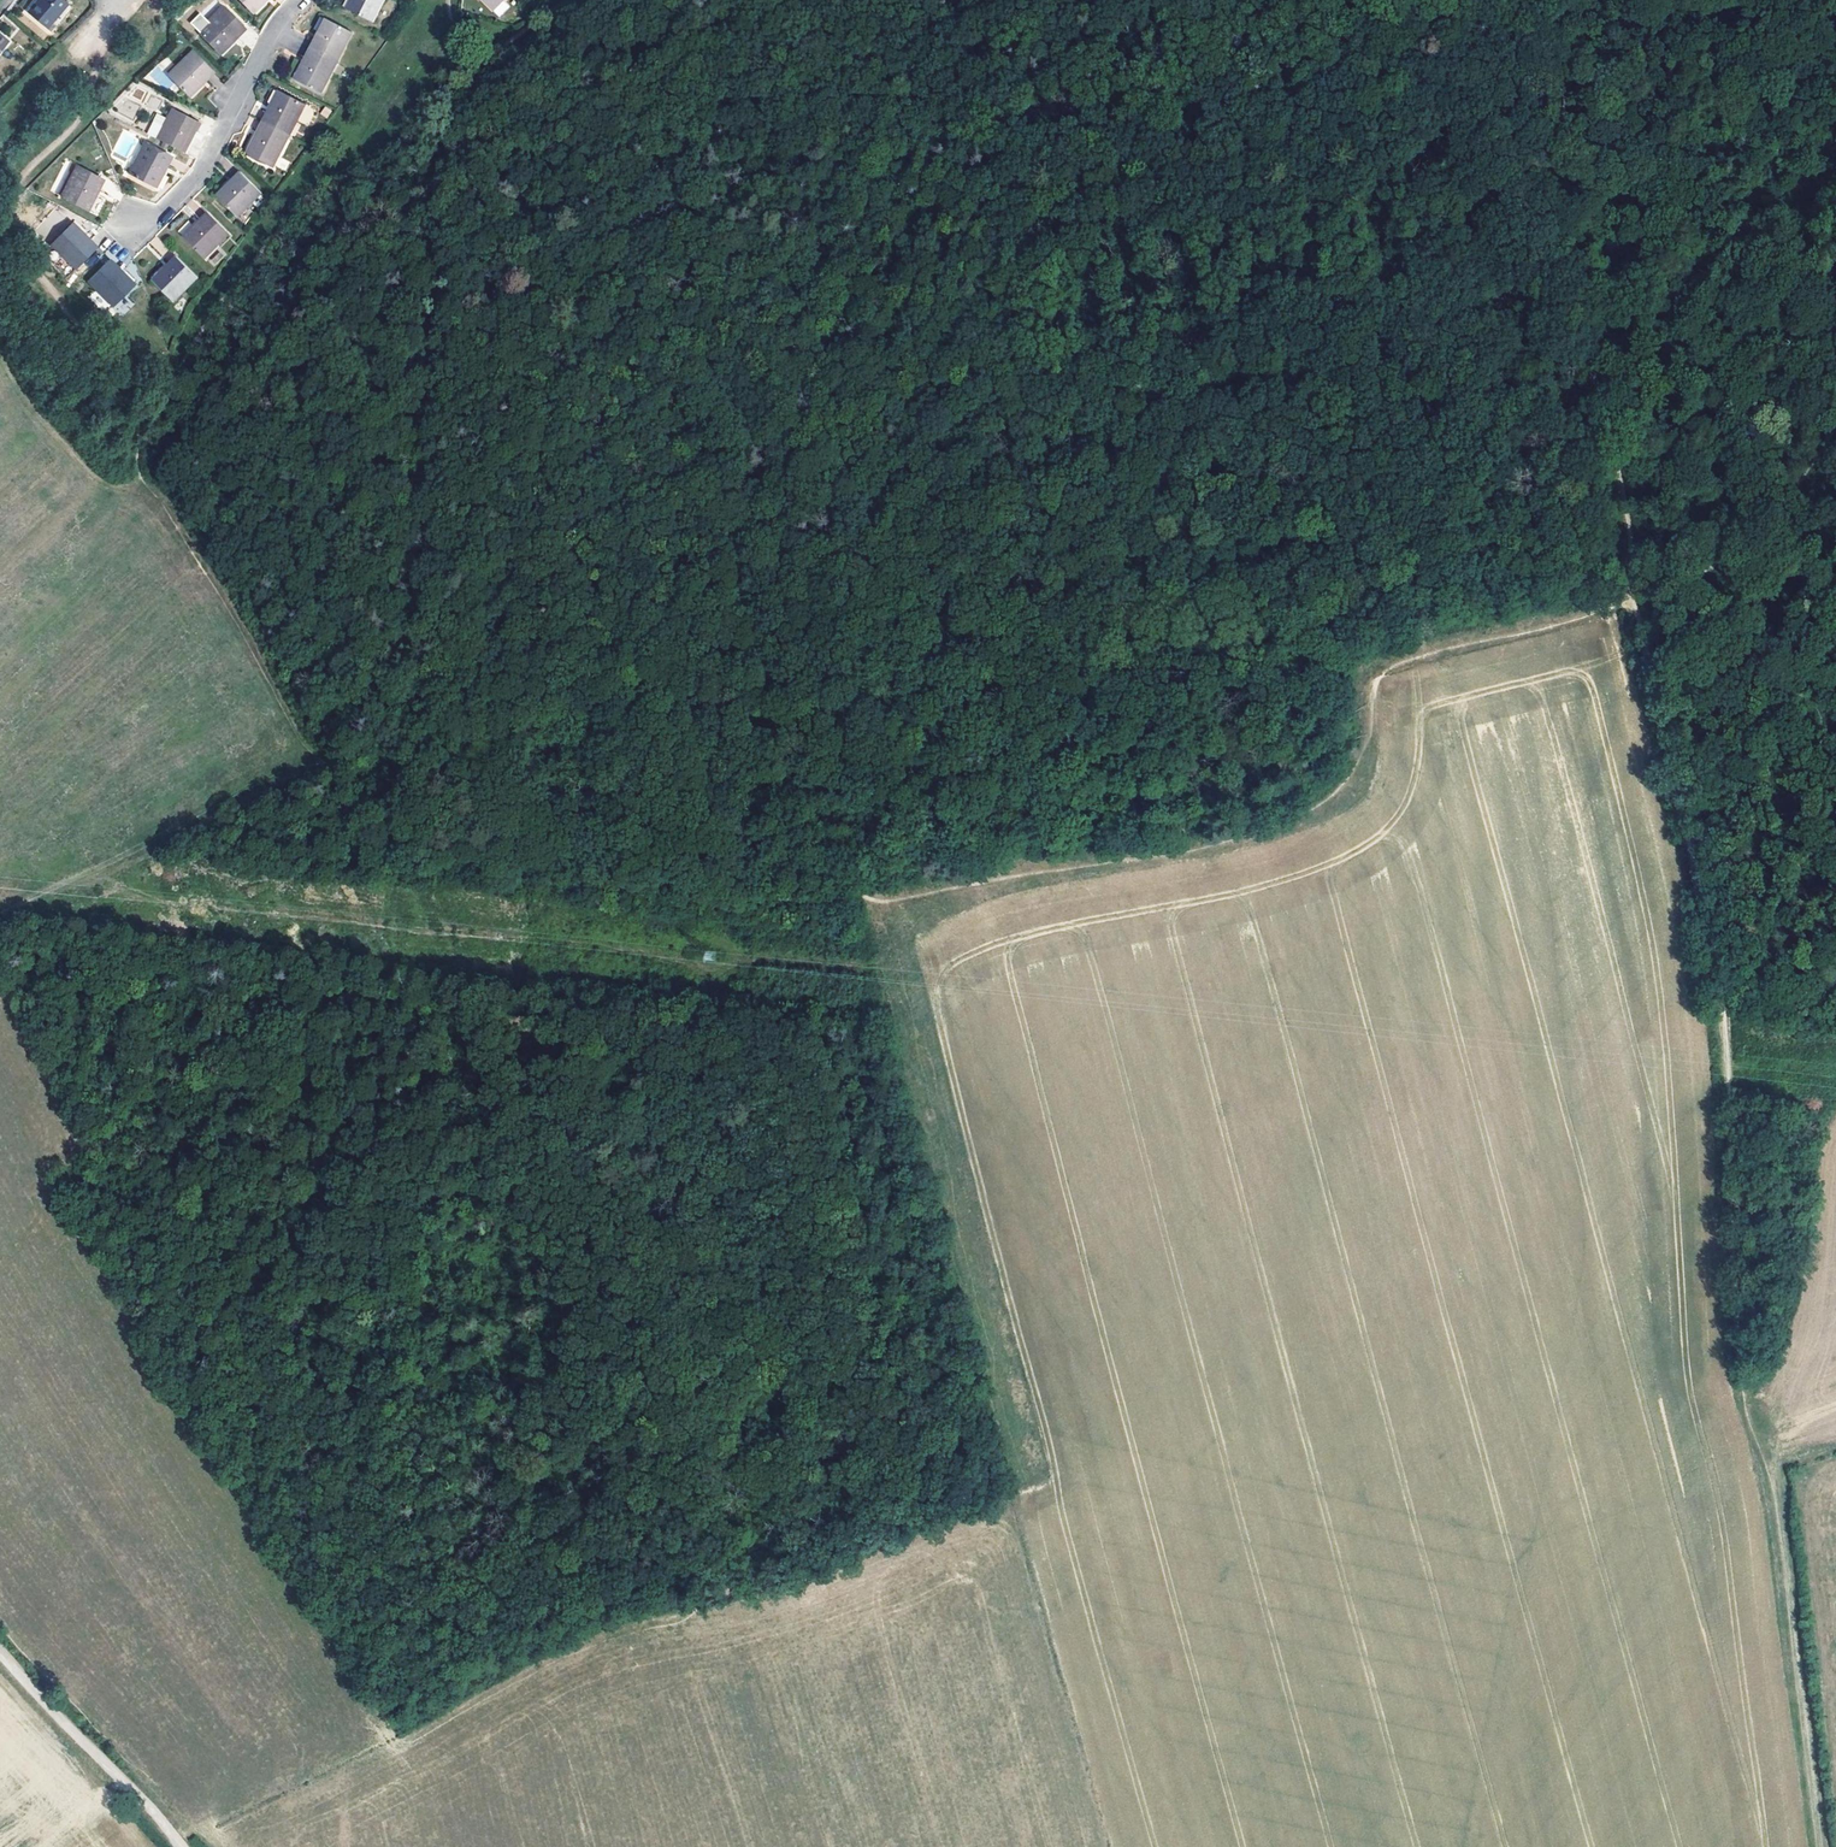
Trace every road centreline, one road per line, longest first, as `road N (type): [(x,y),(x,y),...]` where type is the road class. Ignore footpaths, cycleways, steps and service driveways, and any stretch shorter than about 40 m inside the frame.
road 1 (track): [(1824,1846),(1753,1391),(1722,1008),(1627,592),(1613,433),(1562,105),(1580,0)]
road 2 (track): [(1627,581),(1700,567),(1799,469),(1835,405)]
road 3 (residential): [(296,0),(274,27),(200,172),(163,210),(133,225)]
road 4 (track): [(180,1846),(0,1653)]

